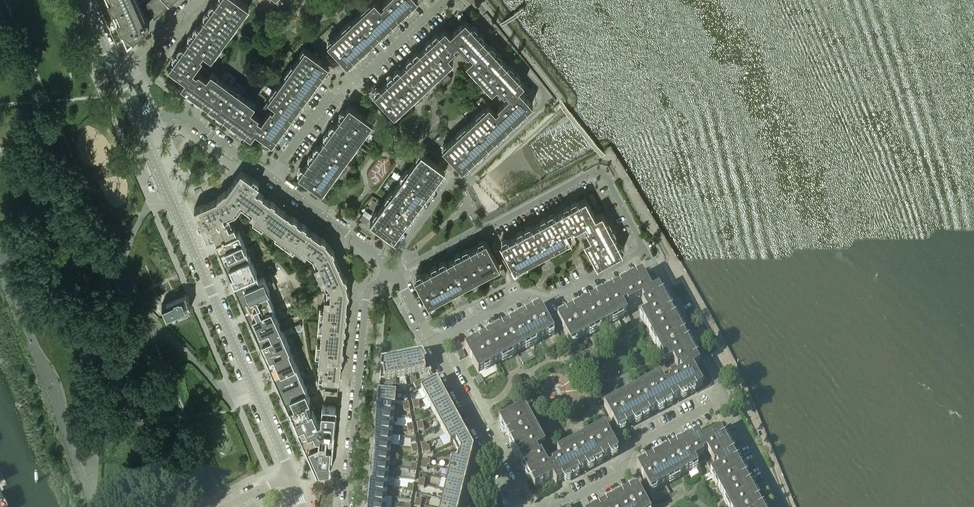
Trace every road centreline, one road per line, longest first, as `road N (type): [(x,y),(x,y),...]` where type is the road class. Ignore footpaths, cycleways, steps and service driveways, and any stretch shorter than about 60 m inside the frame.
road 1 (residential): [(290,476),(140,126)]
road 2 (residential): [(458,0),(546,100),(471,174),(452,180),(403,248),(408,266)]
road 3 (residential): [(408,266),(597,171),(608,175),(647,248)]
road 4 (residential): [(271,178),(341,86),(446,0)]
road 5 (residential): [(387,271),(364,299),(346,506)]
road 6 (residential): [(431,343),(520,297),(556,300),(647,248)]
road 7 (residential): [(550,506),(620,473),(634,446),(724,395)]
road 8 (residential): [(516,506),(431,343)]
road 9 (residential): [(724,395),(647,248)]
road 10 (residential): [(271,178),(182,111),(140,126)]
road 11 (residential): [(387,271),(271,178)]
road 12 (residential): [(780,506),(724,395)]

